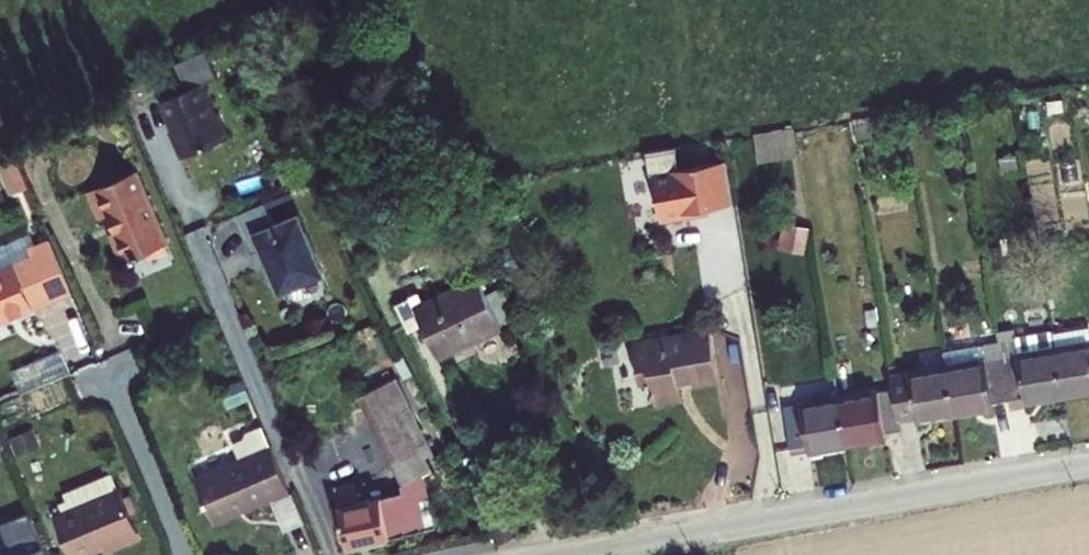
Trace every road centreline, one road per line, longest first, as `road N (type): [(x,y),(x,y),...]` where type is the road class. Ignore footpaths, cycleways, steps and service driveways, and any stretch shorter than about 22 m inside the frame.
road 1 (residential): [(573,554),(1088,465)]

